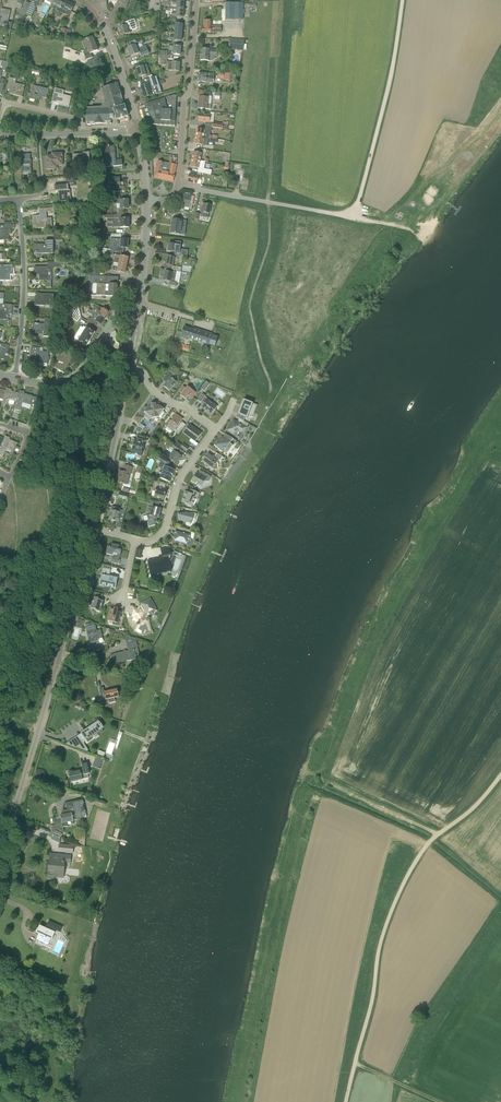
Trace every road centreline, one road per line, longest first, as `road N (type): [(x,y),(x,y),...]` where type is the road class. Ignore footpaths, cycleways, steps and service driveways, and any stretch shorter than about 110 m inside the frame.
road 1 (track): [(346,1101),(385,929),(413,864),(500,775)]
road 2 (unclassified): [(0,855),(93,529)]
road 3 (unclassified): [(93,529),(158,538),(184,471),(215,430),(127,369)]
road 4 (residential): [(146,201),(165,200),(176,186),(196,0)]
road 5 (track): [(404,0),(354,218)]
road 6 (residential): [(15,379),(24,257),(19,199)]
road 7 (unclassified): [(93,529),(127,369)]
road 8 (residential): [(15,379),(56,385),(75,379),(115,319),(136,319)]
road 9 (unclassified): [(139,132),(106,30),(78,0)]
road 10 (residential): [(139,132),(0,132)]
road 11 (track): [(438,835),(321,778)]

